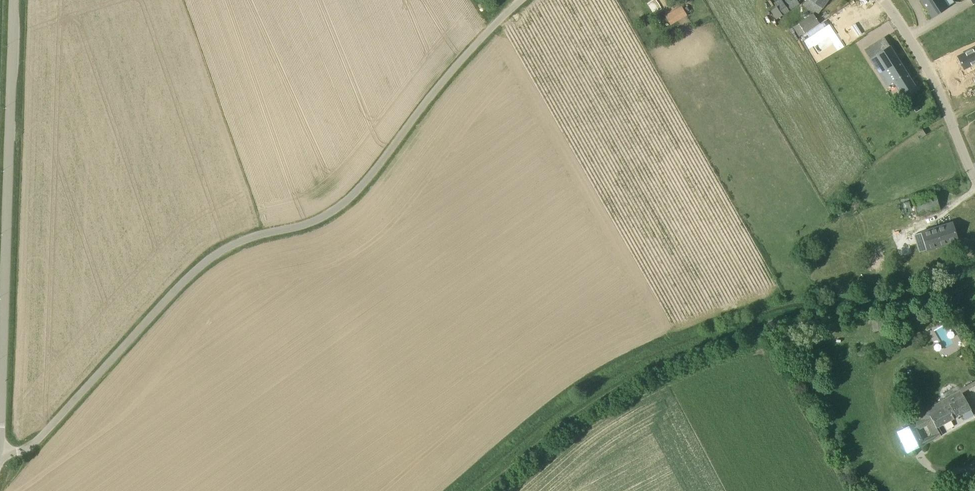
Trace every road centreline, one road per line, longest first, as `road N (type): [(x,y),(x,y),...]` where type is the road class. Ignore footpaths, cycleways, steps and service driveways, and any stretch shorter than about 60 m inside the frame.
road 1 (unclassified): [(0,452),(38,442),(208,258),(339,205),(518,0)]
road 2 (track): [(974,276),(914,304),(788,316),(646,370),(562,421),(481,490)]
road 3 (unclassified): [(0,431),(14,0)]
road 4 (track): [(266,234),(184,0)]
road 5 (unclassified): [(974,180),(938,90),(882,0)]

